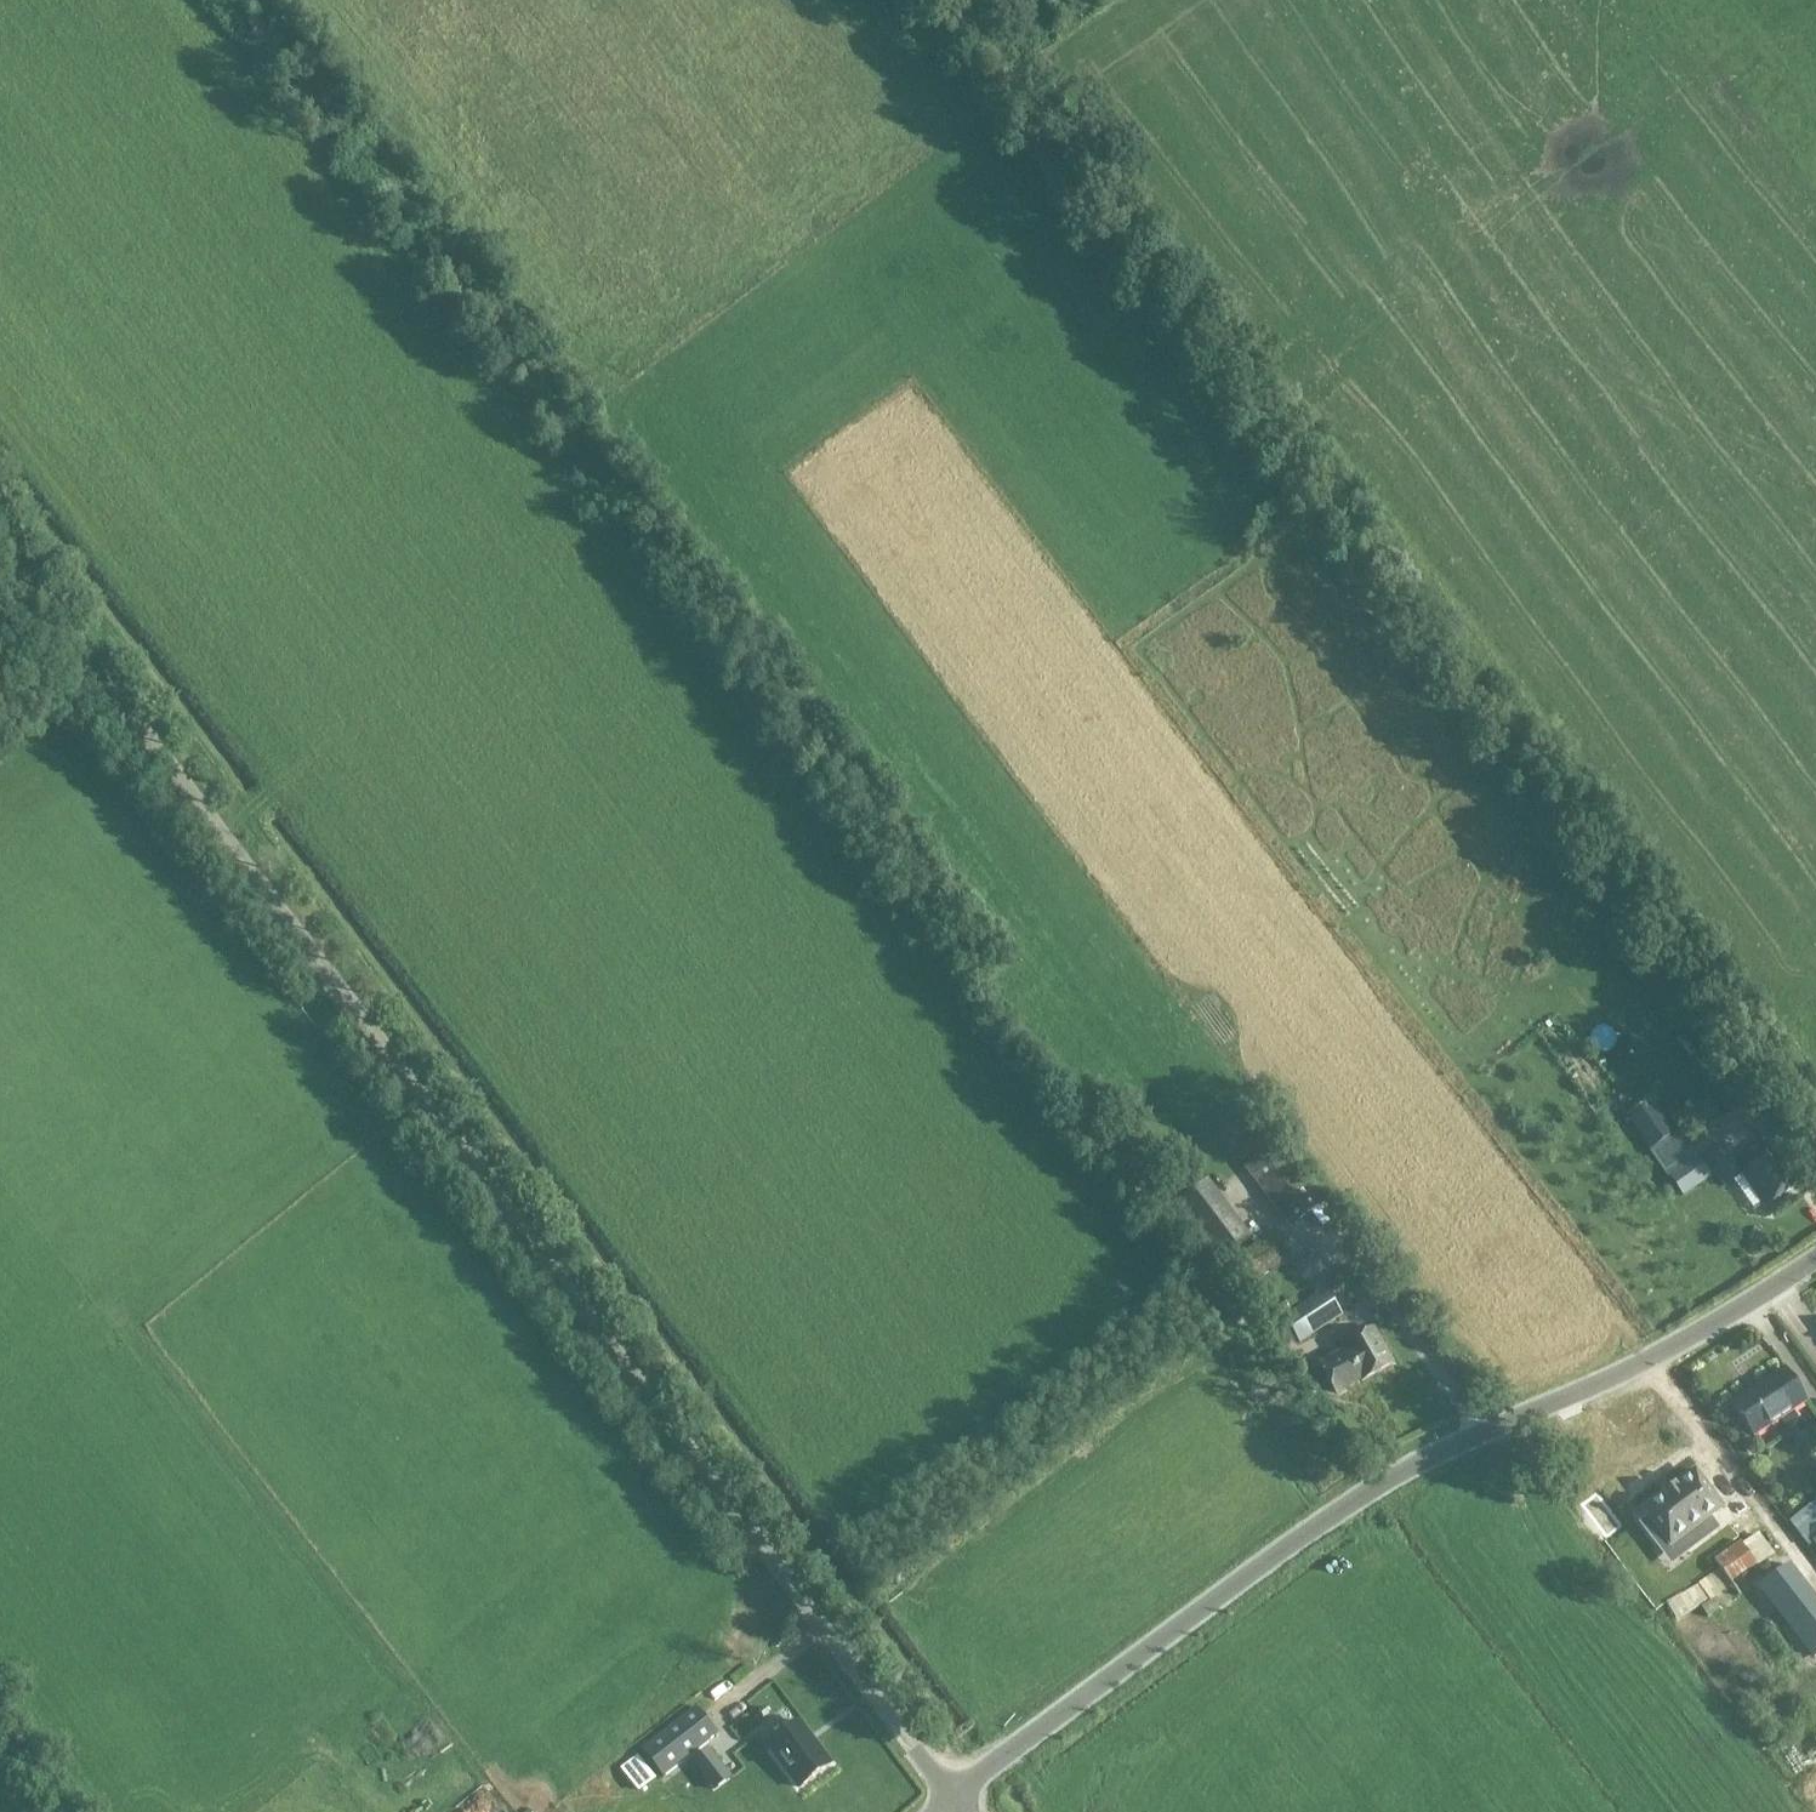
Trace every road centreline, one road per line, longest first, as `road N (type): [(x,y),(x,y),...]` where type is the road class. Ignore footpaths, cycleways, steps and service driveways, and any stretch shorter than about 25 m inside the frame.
road 1 (unclassified): [(951,1797),(0,535)]
road 2 (unclassified): [(951,1797),(1192,1612),(1389,1474),(1663,1349),(1815,1255)]

